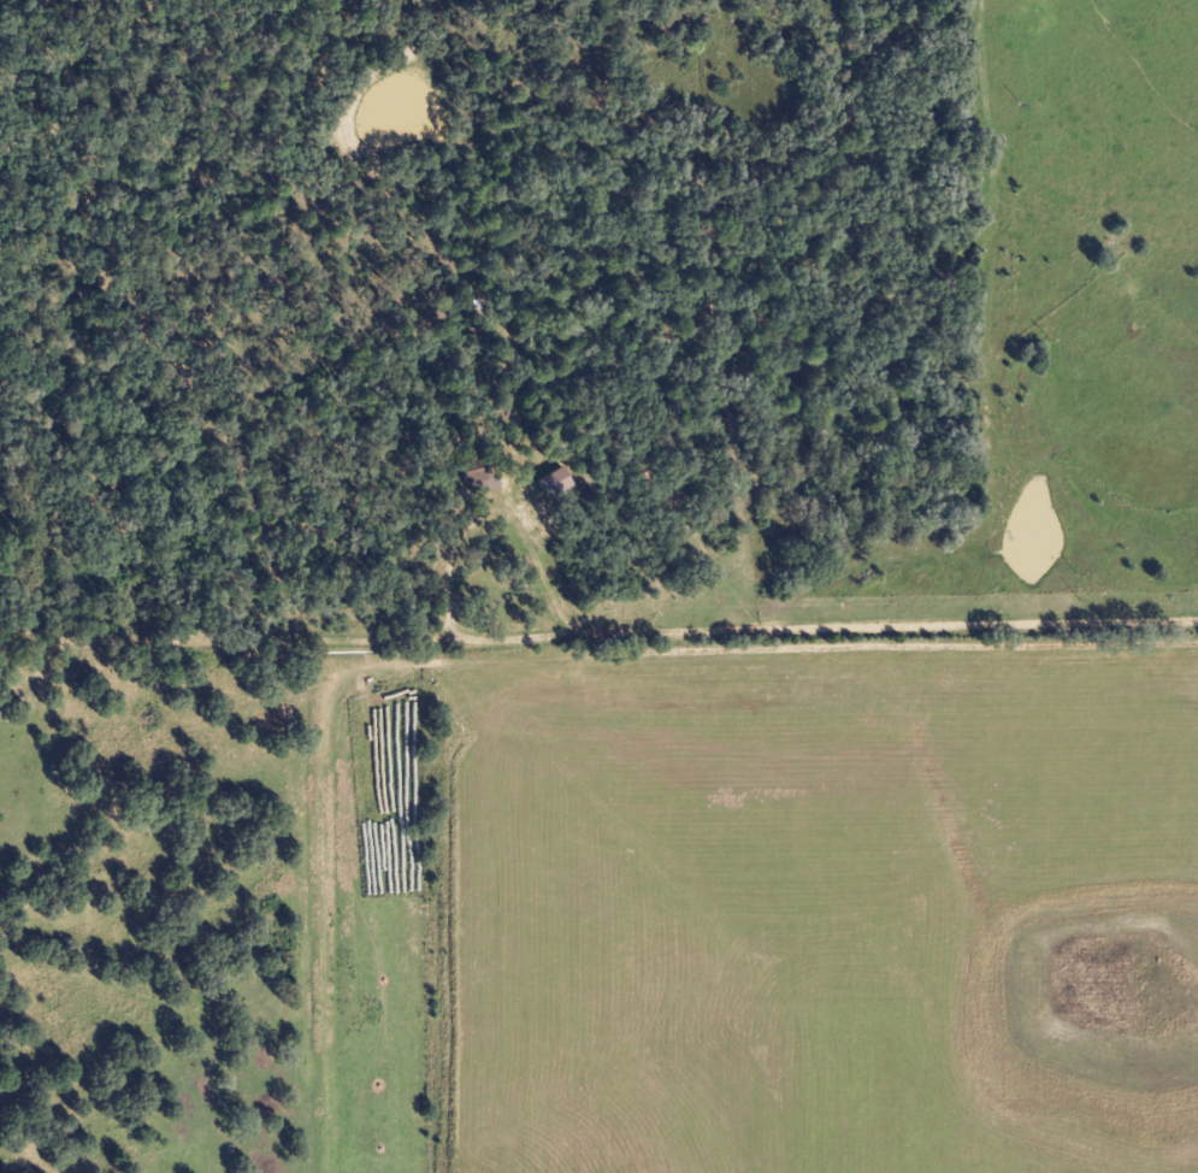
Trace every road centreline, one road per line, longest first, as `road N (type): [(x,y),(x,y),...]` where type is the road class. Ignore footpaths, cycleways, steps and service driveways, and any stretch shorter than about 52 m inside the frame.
road 1 (residential): [(1197,640),(554,648),(350,667),(325,703),(325,1172)]

